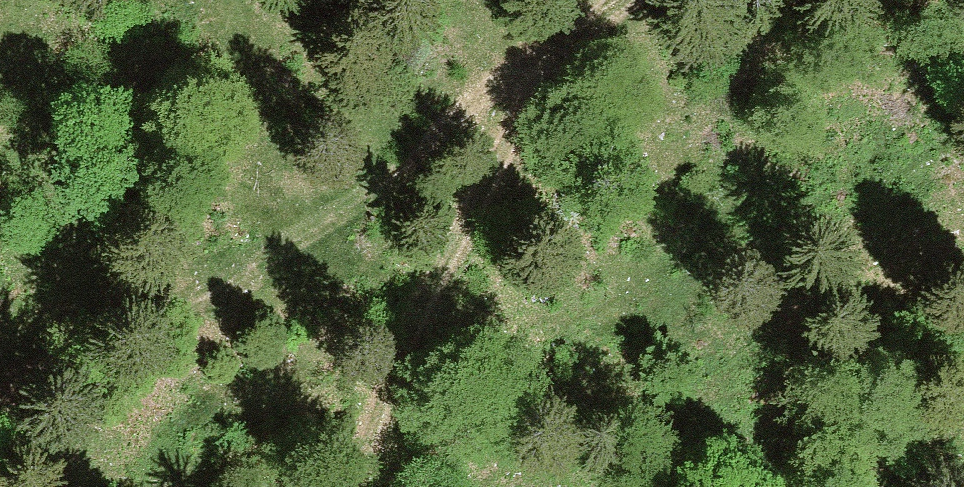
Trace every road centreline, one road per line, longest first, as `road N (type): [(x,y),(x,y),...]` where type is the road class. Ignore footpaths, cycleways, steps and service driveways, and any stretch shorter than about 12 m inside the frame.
road 1 (track): [(0,413),(249,277),(567,37)]
road 2 (track): [(623,0),(567,37),(423,298),(346,486)]

